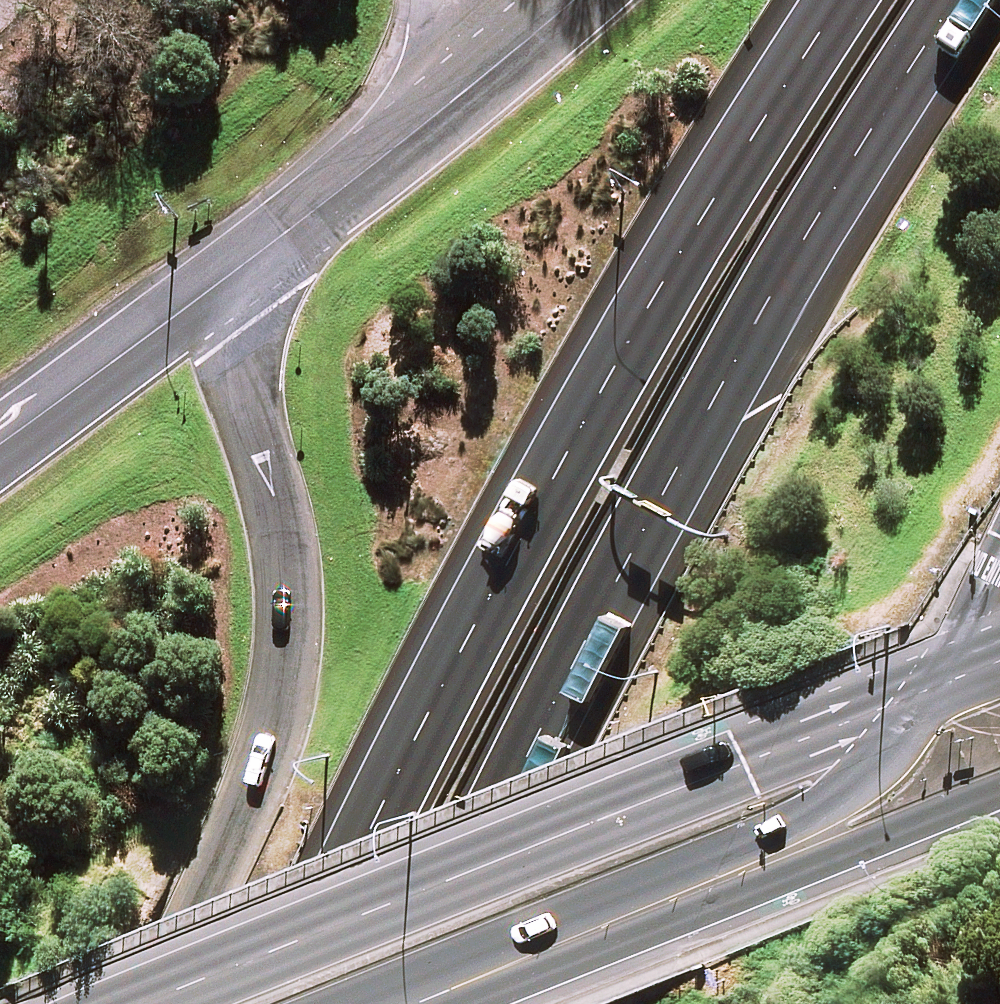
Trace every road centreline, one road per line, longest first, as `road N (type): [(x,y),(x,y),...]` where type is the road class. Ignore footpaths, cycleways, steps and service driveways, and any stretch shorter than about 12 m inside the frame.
road 1 (trunk): [(944,0),(817,201),(719,376),(408,1003)]
road 2 (trunk): [(296,1003),(507,551),(628,331),(831,0)]
road 3 (secondary): [(143,1003),(930,685)]
road 4 (trunk): [(155,1003),(276,715),(288,644),(289,578),(246,373),(248,264)]
road 5 (secondary): [(999,793),(593,955),(428,999)]
road 6 (trunk): [(930,685),(860,778),(820,811),(530,930),(428,999)]
road 7 (trunk): [(248,264),(559,0)]
road 8 (trunk): [(0,445),(248,264)]
road 9 (trunk): [(999,545),(930,685)]

